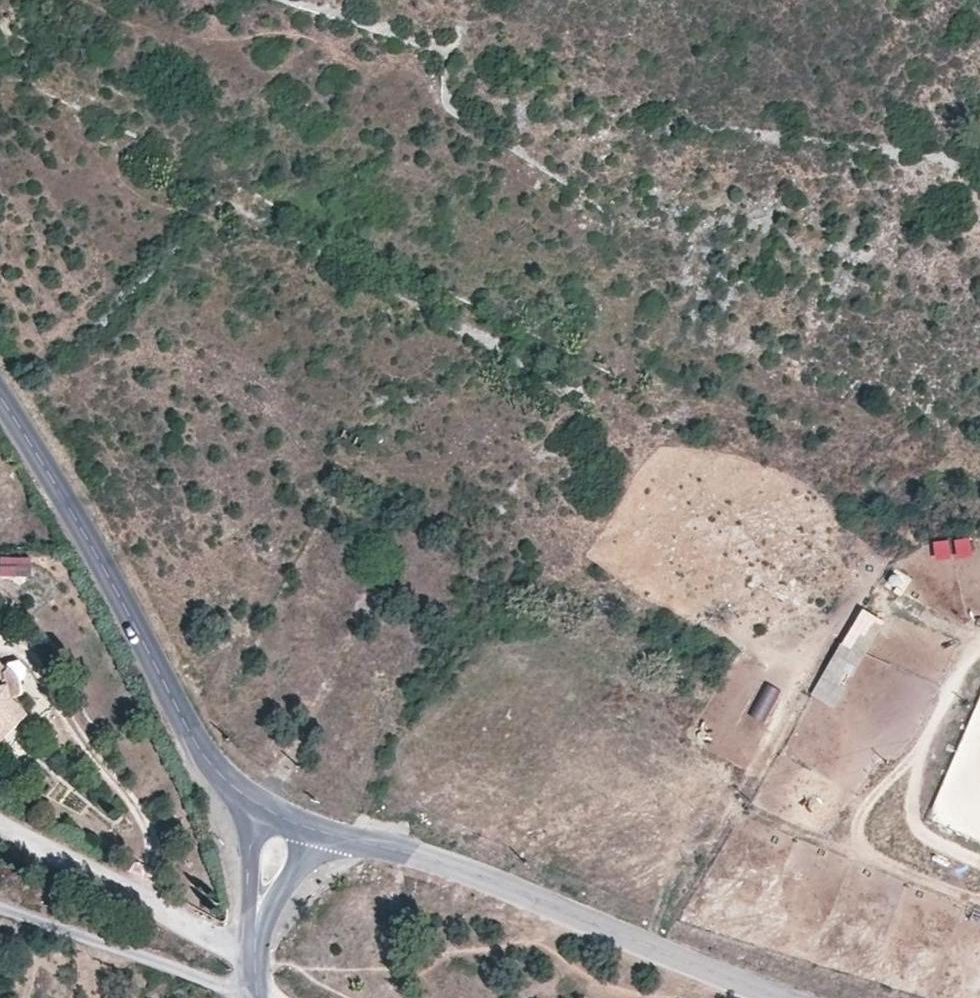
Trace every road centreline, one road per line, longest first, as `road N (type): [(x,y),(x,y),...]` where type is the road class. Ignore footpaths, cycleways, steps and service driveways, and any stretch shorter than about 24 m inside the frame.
road 1 (tertiary): [(260,808),(186,731),(90,542),(0,397)]
road 2 (tertiary): [(774,997),(478,875),(316,833)]
road 3 (unclassified): [(0,827),(255,958)]
road 4 (residential): [(0,907),(253,993)]
road 5 (tertiary): [(260,808),(249,865),(256,945)]
road 6 (tertiary): [(256,945),(316,833)]

